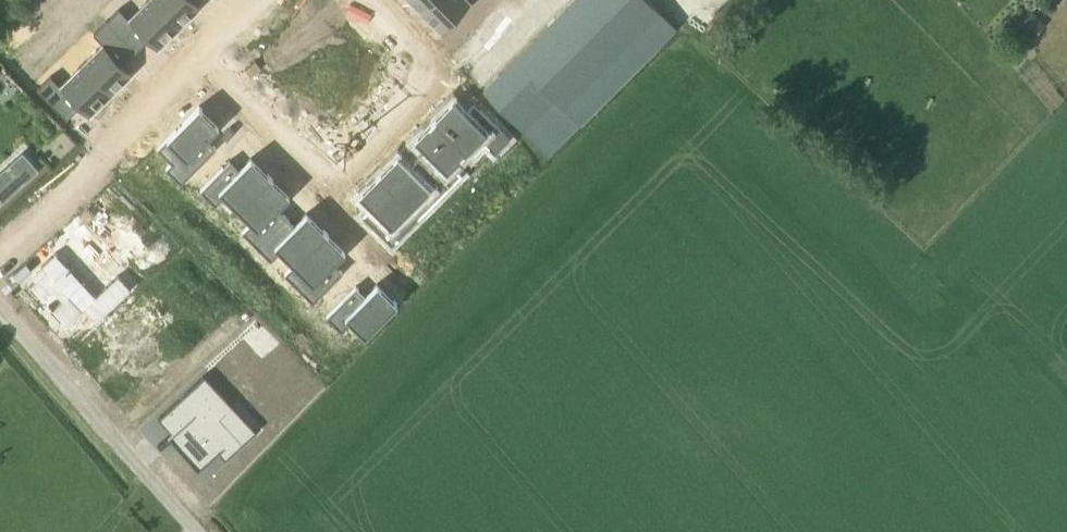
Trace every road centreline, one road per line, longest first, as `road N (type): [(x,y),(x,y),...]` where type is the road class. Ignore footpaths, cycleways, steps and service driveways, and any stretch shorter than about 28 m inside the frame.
road 1 (residential): [(195,531),(0,308)]
road 2 (residential): [(369,0),(434,69),(433,85),(341,180),(322,182),(305,169)]
road 3 (residential): [(0,255),(198,53)]
road 4 (residential): [(305,169),(198,53)]

